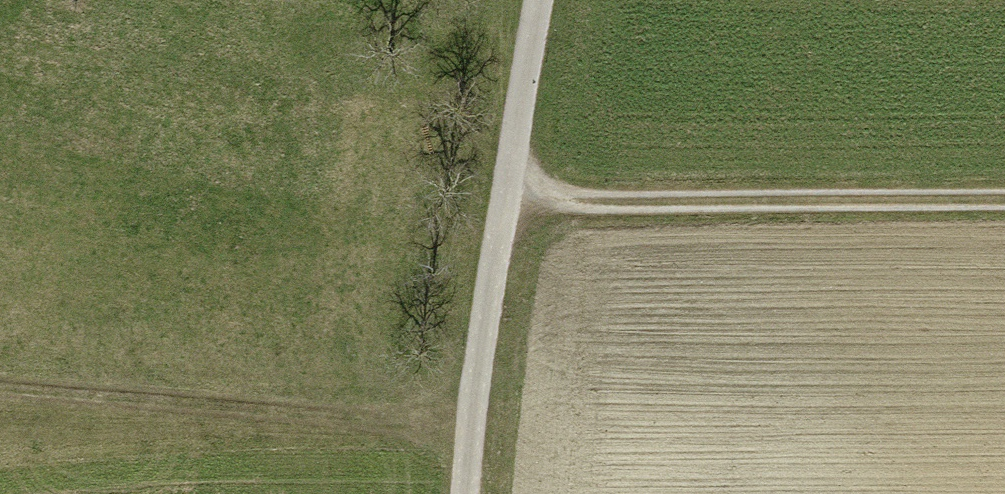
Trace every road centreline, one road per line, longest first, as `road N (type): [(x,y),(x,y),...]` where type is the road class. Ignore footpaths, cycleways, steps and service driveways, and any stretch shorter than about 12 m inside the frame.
road 1 (track): [(505,198),(1004,199)]
road 2 (track): [(0,380),(473,414)]
road 3 (track): [(505,198),(466,493)]
road 4 (track): [(538,0),(505,198)]

